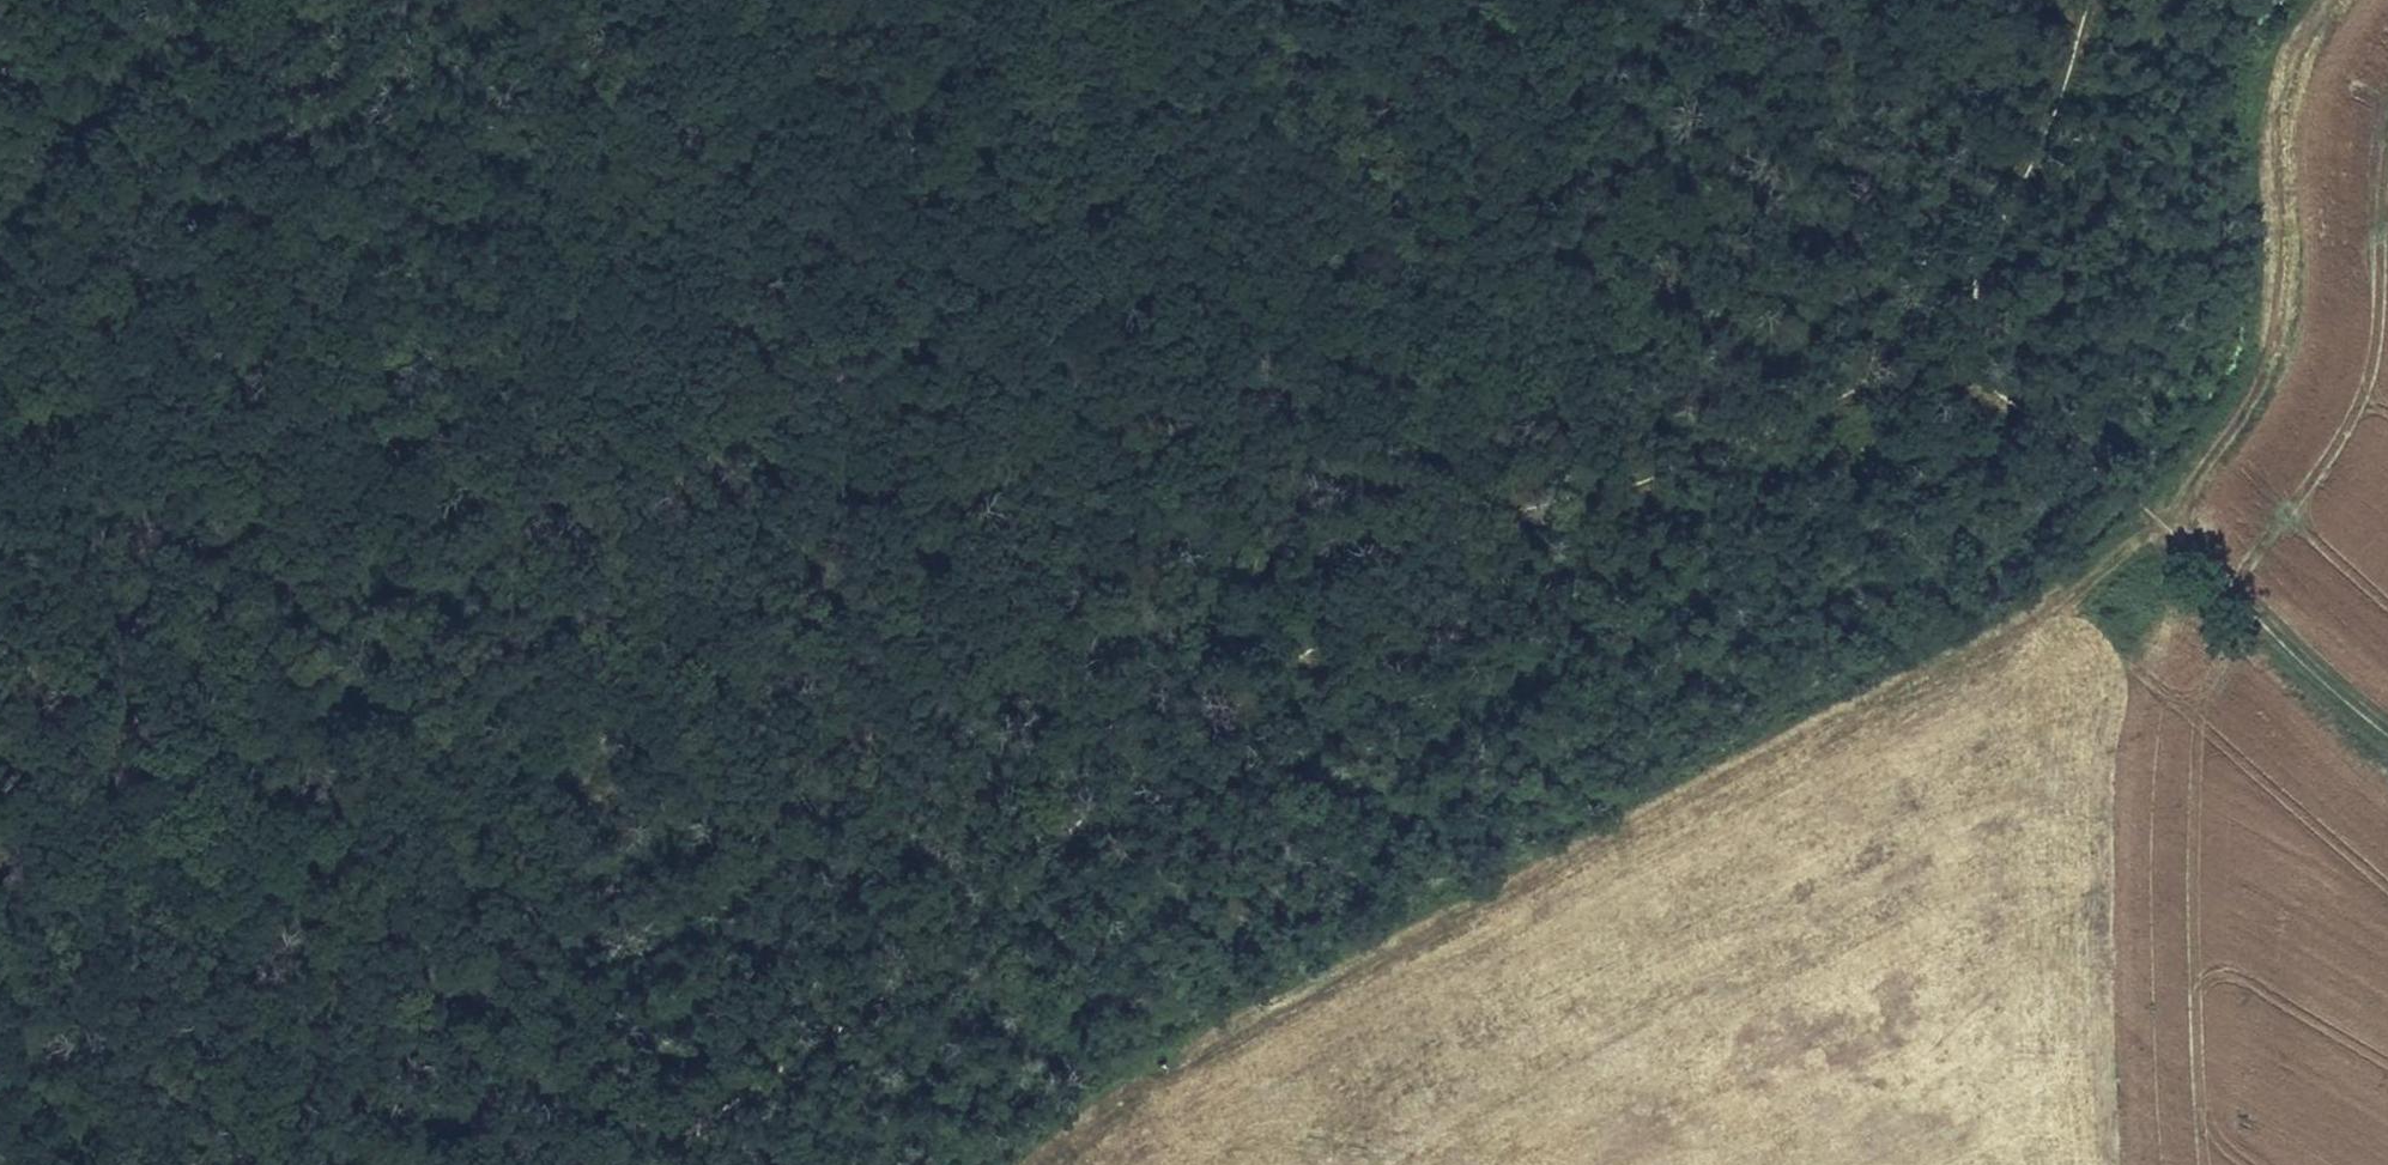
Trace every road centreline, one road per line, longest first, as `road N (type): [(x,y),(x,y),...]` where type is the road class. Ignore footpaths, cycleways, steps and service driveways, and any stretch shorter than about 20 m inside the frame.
road 1 (track): [(2164,522),(2272,365),(2283,327),(2281,72),(2326,0)]
road 2 (track): [(2387,725),(2164,522),(1956,355)]
road 3 (track): [(1956,355),(2044,132),(2072,21),(2085,0)]

